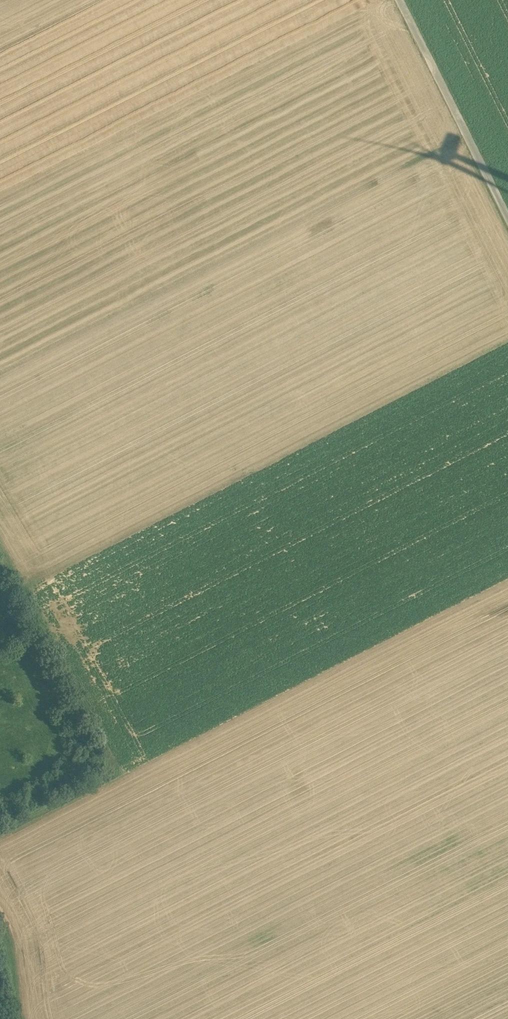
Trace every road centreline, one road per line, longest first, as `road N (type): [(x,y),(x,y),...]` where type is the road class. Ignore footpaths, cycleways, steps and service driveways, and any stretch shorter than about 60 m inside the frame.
road 1 (track): [(0,832),(107,778),(112,762),(0,554)]
road 2 (track): [(405,0),(507,207)]

